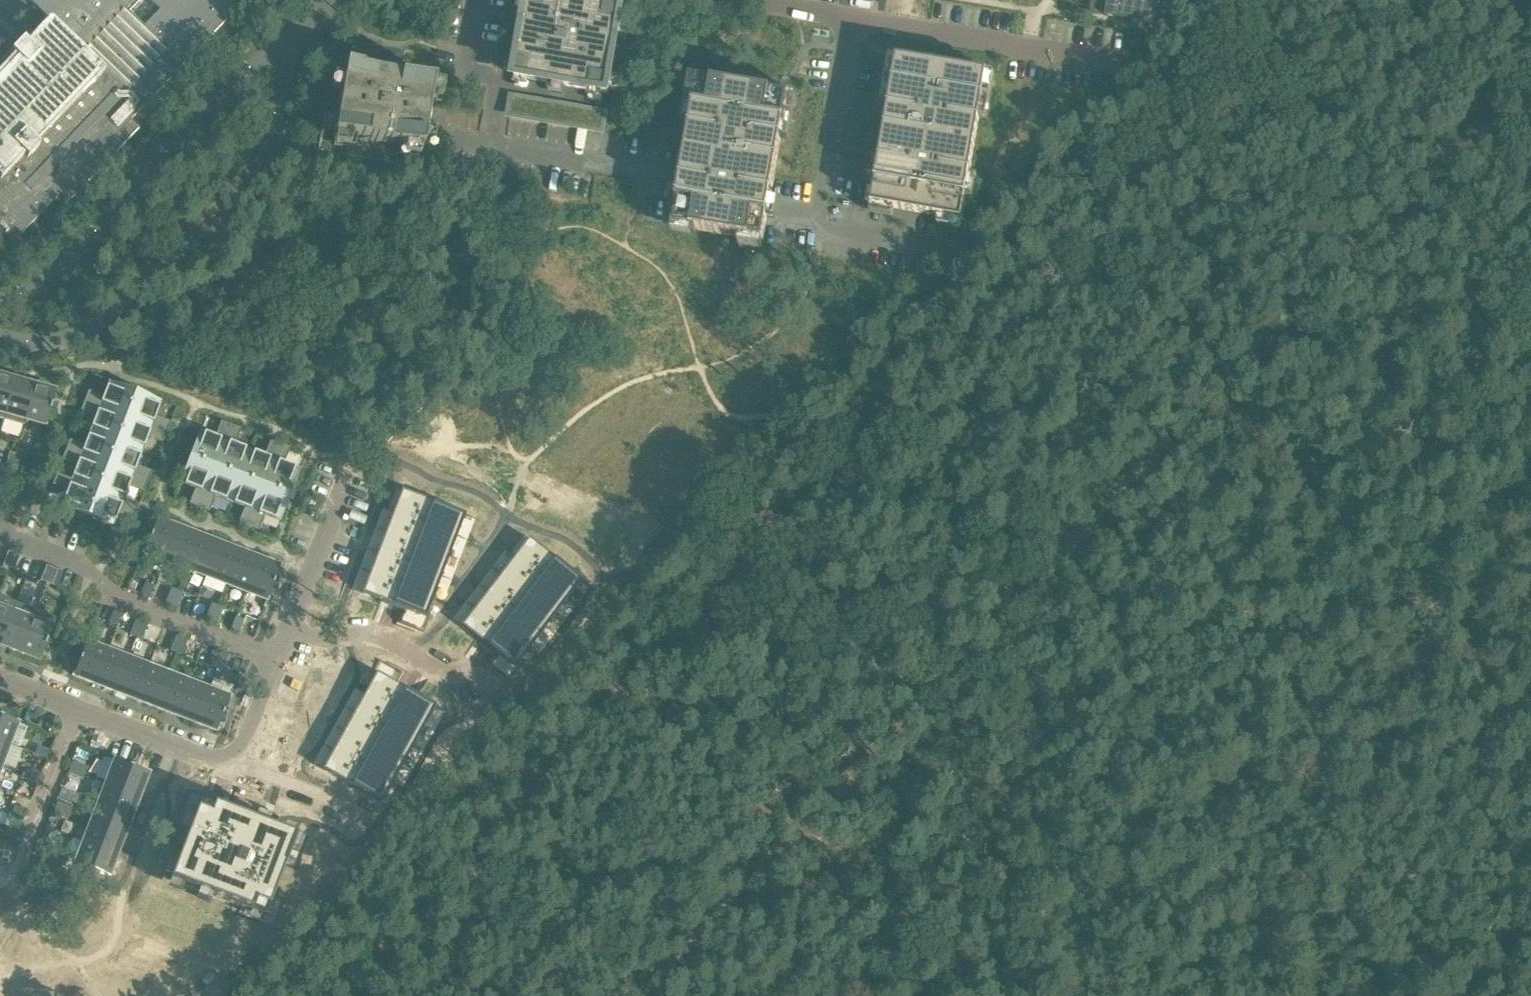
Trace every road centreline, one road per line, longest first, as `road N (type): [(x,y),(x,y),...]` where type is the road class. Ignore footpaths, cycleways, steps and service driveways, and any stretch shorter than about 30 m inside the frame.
road 1 (residential): [(0,532),(72,559),(120,600),(276,660),(239,754),(222,761),(79,710)]
road 2 (tertiary): [(0,336),(36,342),(78,334),(207,229),(241,186),(267,127),(288,42)]
road 3 (tertiary): [(288,42),(177,136),(30,292),(0,308)]
road 4 (residential): [(748,0),(1112,62)]
road 5 (residential): [(79,710),(29,841)]

